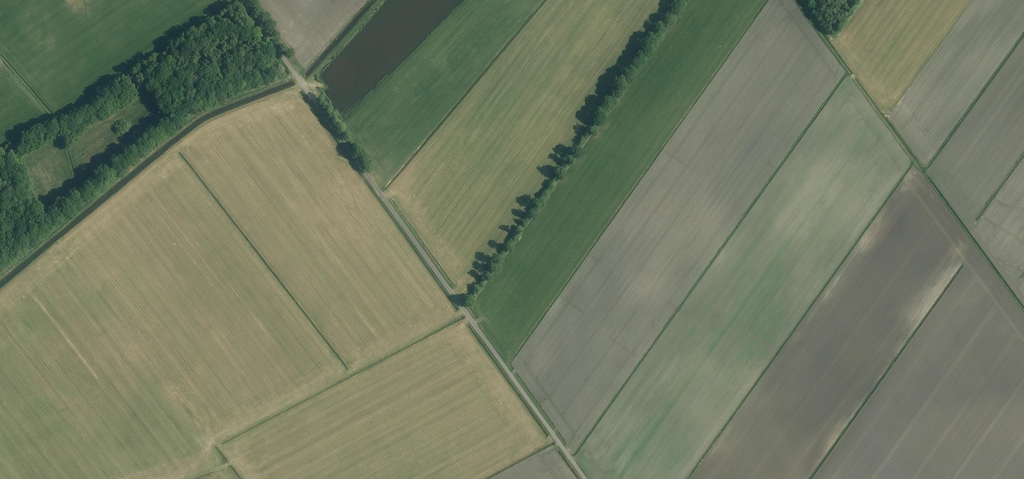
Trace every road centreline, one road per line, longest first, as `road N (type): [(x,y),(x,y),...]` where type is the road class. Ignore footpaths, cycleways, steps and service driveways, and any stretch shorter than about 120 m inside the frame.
road 1 (unclassified): [(585,478),(242,0)]
road 2 (track): [(296,75),(198,114),(0,279)]

